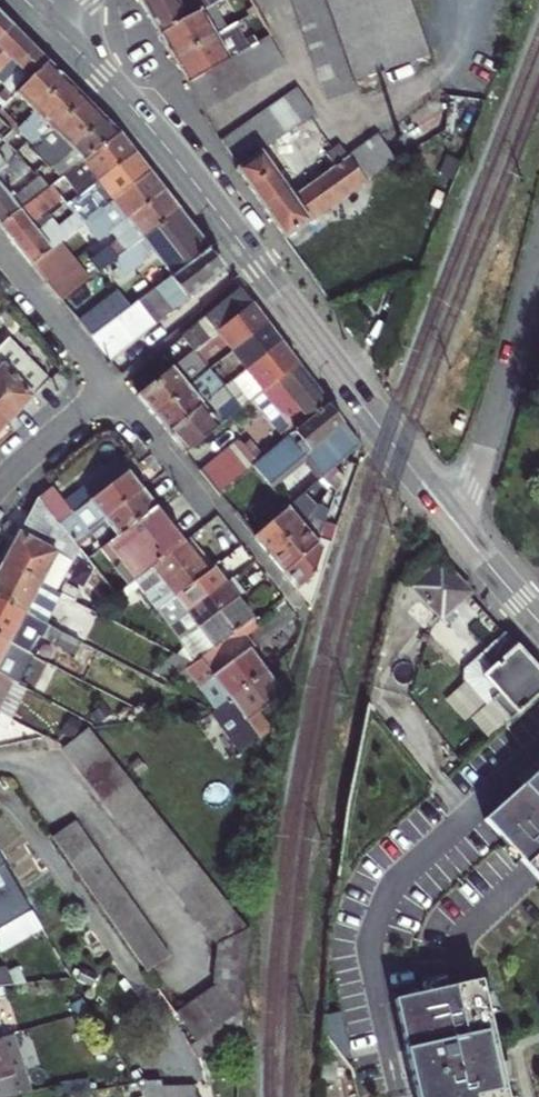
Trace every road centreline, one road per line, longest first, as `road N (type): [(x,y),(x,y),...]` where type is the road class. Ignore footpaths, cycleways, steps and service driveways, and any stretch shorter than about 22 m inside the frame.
road 1 (secondary): [(461,530),(192,177),(38,11)]
road 2 (residential): [(110,385),(307,615)]
road 3 (residential): [(461,530),(538,251)]
road 4 (residential): [(110,385),(0,249)]
road 5 (residential): [(0,486),(110,385)]
road 6 (secondary): [(538,621),(461,530)]

